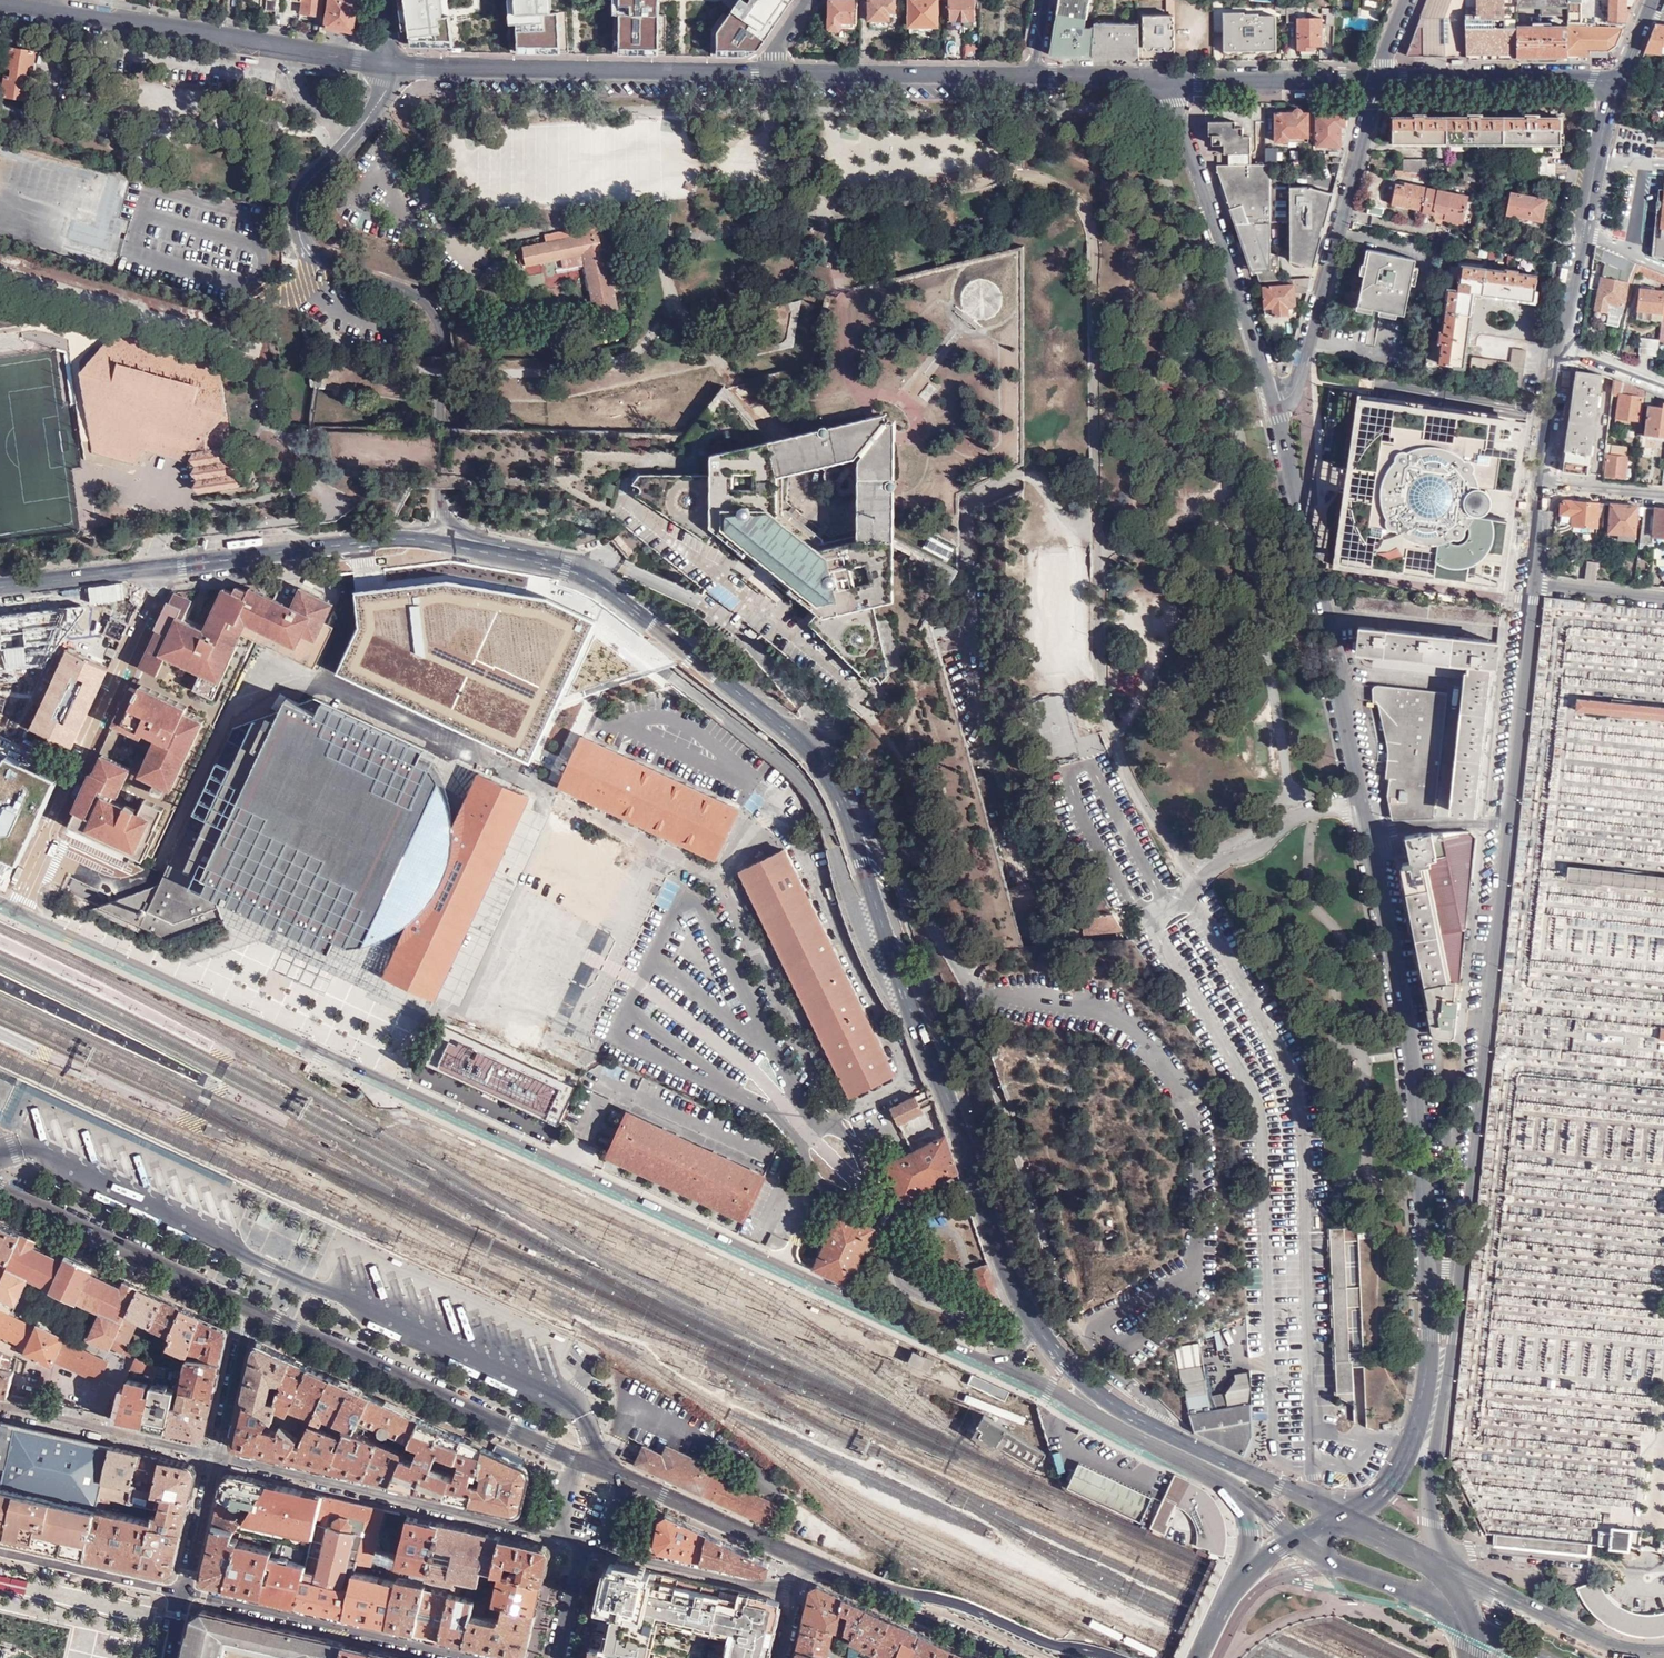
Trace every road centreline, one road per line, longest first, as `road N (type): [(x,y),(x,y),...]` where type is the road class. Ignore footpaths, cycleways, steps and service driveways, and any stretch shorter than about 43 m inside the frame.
road 1 (primary): [(1035,1326),(998,1249),(832,777),(793,735),(566,564),(394,537),(152,568)]
road 2 (motorway): [(1078,1657),(0,1407)]
road 3 (primary): [(15,908),(997,1365)]
road 4 (tertiary): [(1274,403),(1402,985),(1415,1057),(1426,1267)]
road 5 (tertiary): [(1460,1269),(1531,588)]
road 6 (motorway): [(0,1543),(481,1657)]
road 7 (tertiary): [(768,71),(384,67)]
road 8 (residential): [(584,1543),(215,1455)]
road 9 (residential): [(15,908),(156,591),(152,568)]
road 10 (primary): [(1340,1515),(1129,1412),(1094,1390),(1035,1326)]
road 11 (tertiary): [(577,1458),(254,1305)]
road 12 (tertiary): [(1150,77),(1173,95),(1274,403)]
road 13 (tertiary): [(384,67),(47,13)]
road 14 (residential): [(1376,84),(1299,381),(1274,403)]
road 15 (tertiary): [(1097,1657),(947,1600),(805,1560)]
road 16 (tertiary): [(1446,1569),(1430,1521),(1431,1470),(1460,1269)]
road 17 (residential): [(182,1593),(471,1657)]
road 18 (tertiary): [(1426,1267),(1430,1336),(1409,1448),(1382,1490),(1340,1515)]
road 19 (tertiary): [(254,1305),(0,1188)]
road 20 (tertiary): [(1563,350),(1581,231),(1620,79)]
road 21 (tertiary): [(1031,74),(768,71)]
road 22 (primary): [(997,1365),(1227,1484)]
road 23 (tertiary): [(1620,79),(1376,84)]
road 24 (secondary): [(1663,1656),(1609,1651),(1446,1569)]
road 25 (tertiary): [(1013,1657),(805,1560)]
road 26 (tertiary): [(1376,84),(1150,77)]
road 27 (residential): [(215,1455),(0,1408)]
road 28 (residential): [(794,1593),(584,1543)]
road 29 (residential): [(311,251),(298,220),(306,185),(378,105),(384,67)]
road 30 (tertiary): [(805,1560),(614,1475)]
road 31 (residential): [(0,1551),(182,1593)]
road 32 (primary): [(1297,1540),(1439,1604)]
road 33 (tertiary): [(254,1305),(215,1455)]
road 34 (primary): [(152,568),(0,585)]
road 35 (tertiary): [(215,1455),(182,1593)]
road 36 (tertiary): [(1544,488),(1563,350)]
road 37 (residential): [(1663,600),(1531,588)]
road 38 (residential): [(1663,496),(1544,488)]

